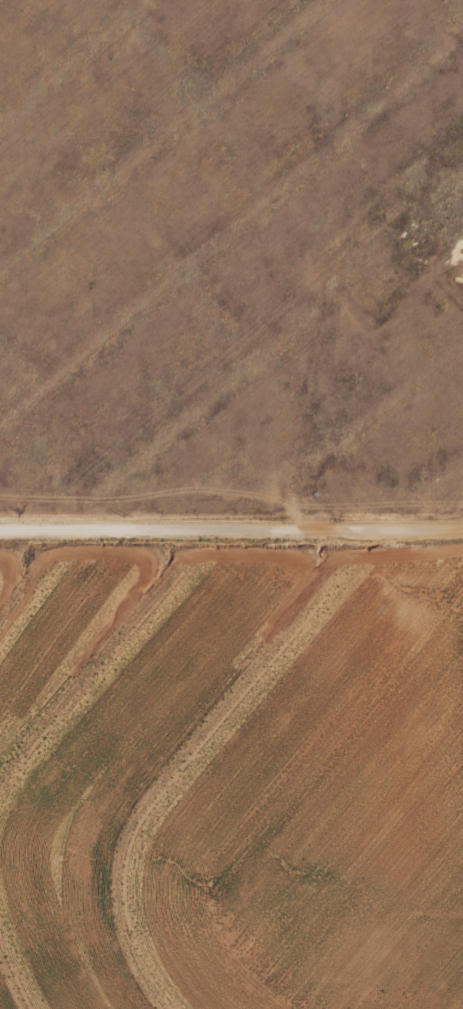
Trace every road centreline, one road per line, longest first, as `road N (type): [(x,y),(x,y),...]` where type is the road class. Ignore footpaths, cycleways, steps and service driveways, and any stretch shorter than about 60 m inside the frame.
road 1 (residential): [(0,536),(462,537)]

